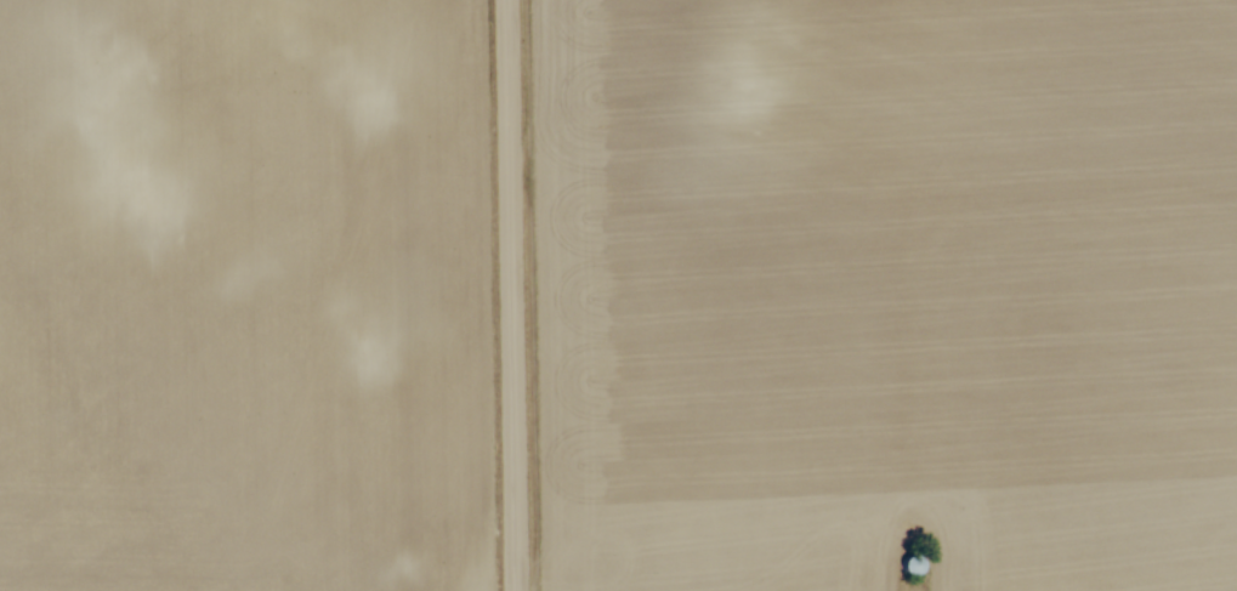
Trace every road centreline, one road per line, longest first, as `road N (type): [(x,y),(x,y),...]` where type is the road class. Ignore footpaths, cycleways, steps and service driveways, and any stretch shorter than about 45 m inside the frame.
road 1 (residential): [(505,0),(516,590)]

